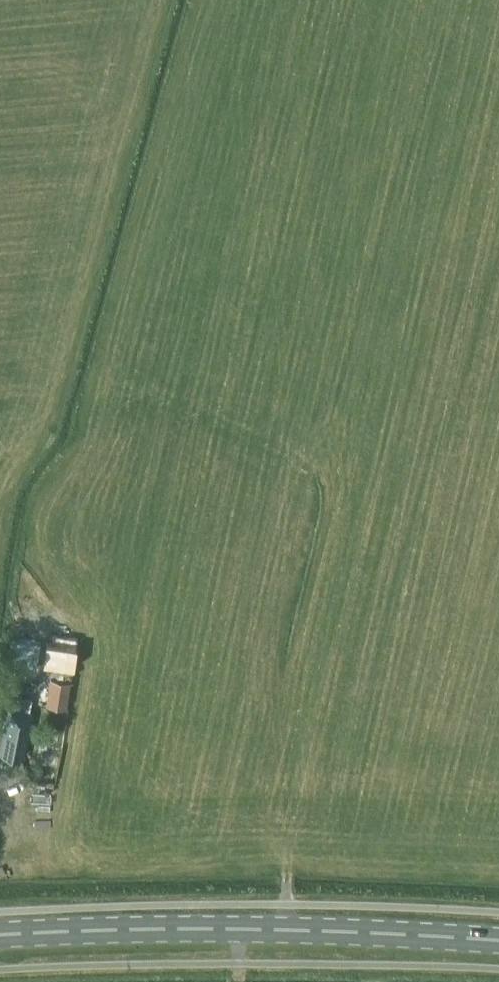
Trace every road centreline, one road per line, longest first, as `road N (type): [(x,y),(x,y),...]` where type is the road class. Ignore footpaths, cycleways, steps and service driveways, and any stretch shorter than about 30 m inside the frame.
road 1 (primary): [(0,931),(248,925),(498,935)]

